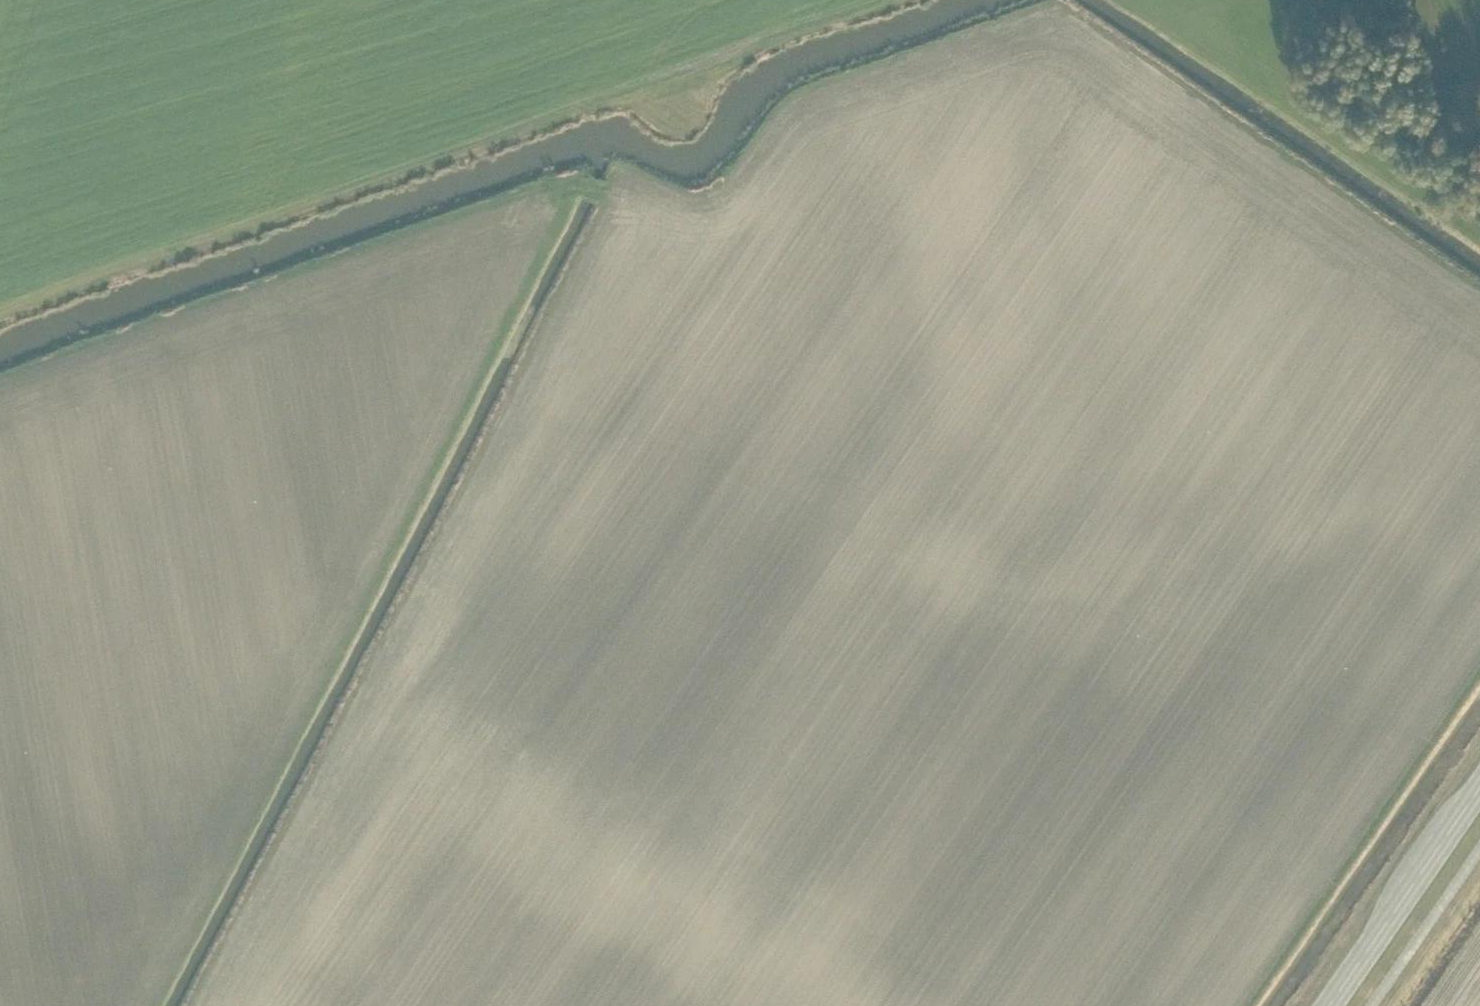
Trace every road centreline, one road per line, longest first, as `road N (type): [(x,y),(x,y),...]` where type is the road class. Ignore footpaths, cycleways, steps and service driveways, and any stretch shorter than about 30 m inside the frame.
road 1 (primary): [(1329,1005),(1479,787)]

